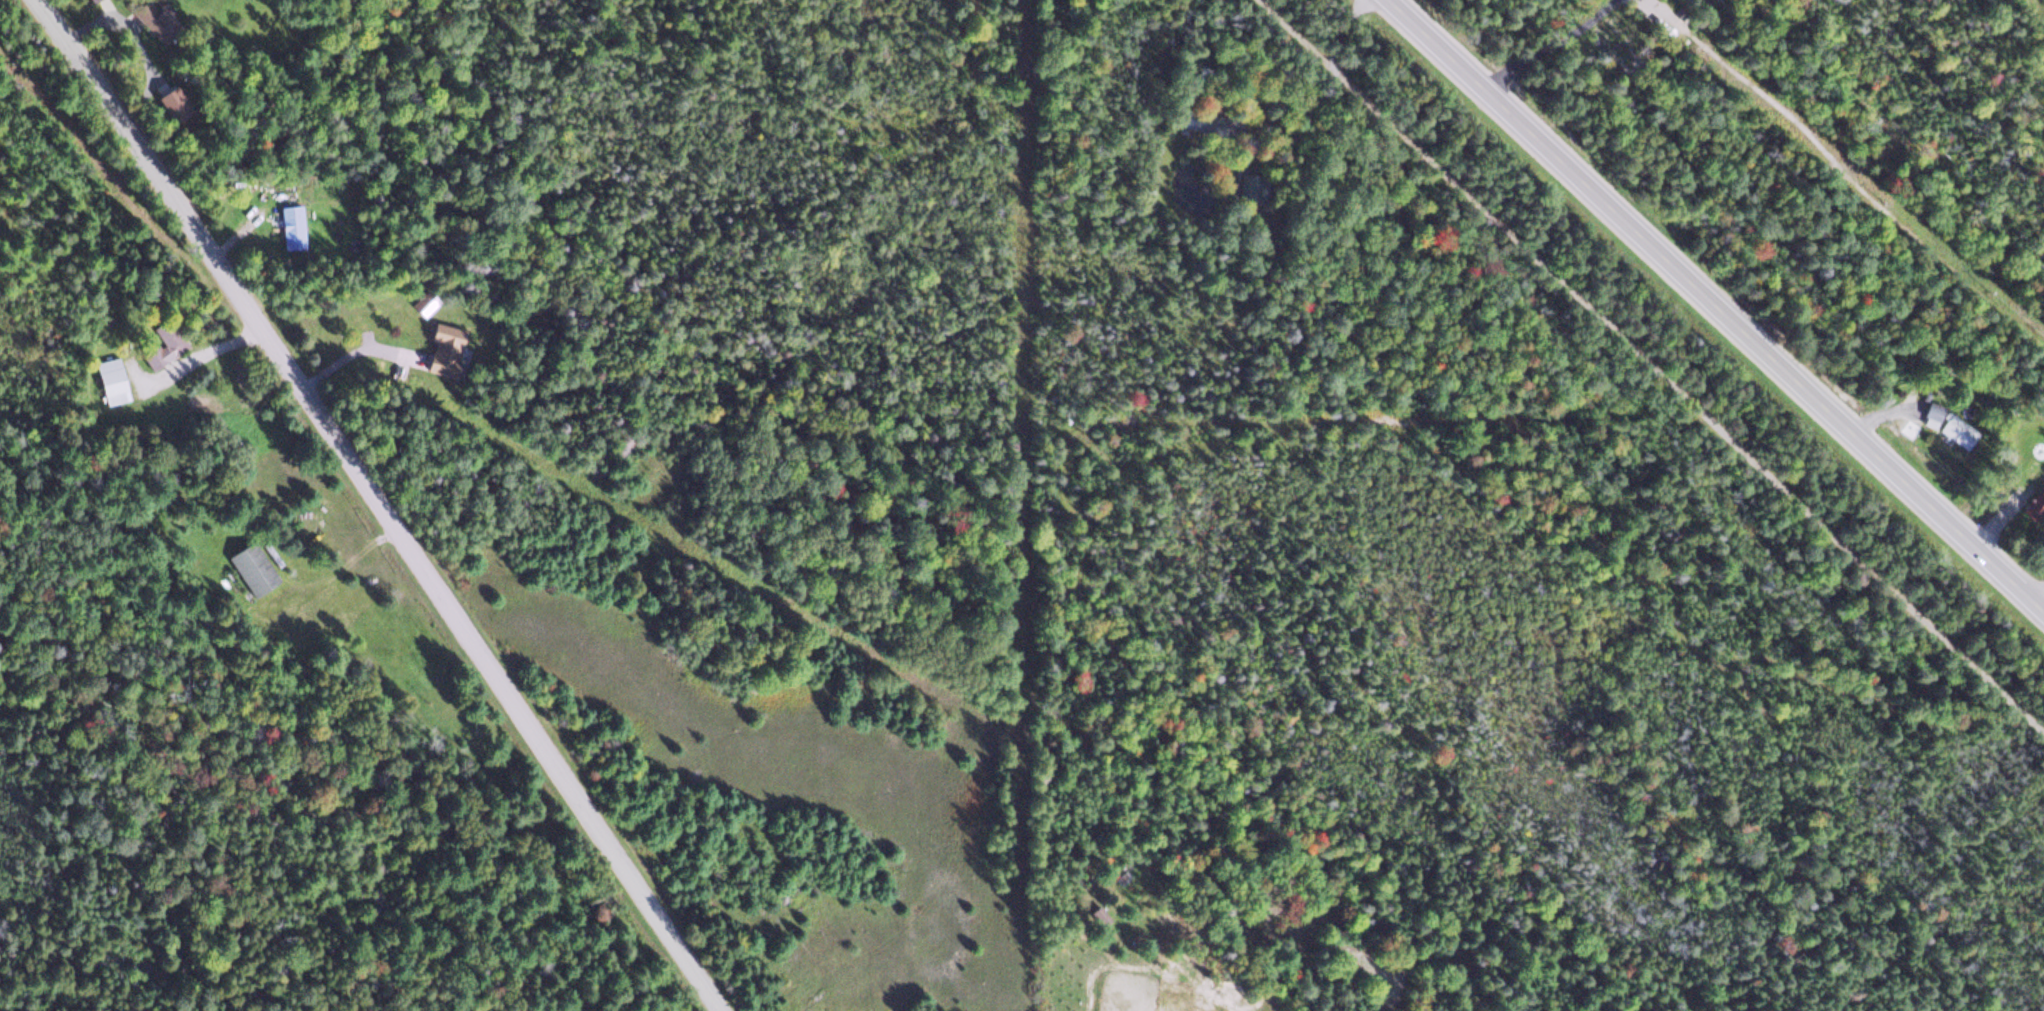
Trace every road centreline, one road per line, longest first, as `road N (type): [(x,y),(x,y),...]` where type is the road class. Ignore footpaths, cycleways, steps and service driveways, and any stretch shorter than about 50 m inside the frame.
road 1 (residential): [(720,1010),(36,0)]
road 2 (primary): [(2043,609),(1388,0)]

